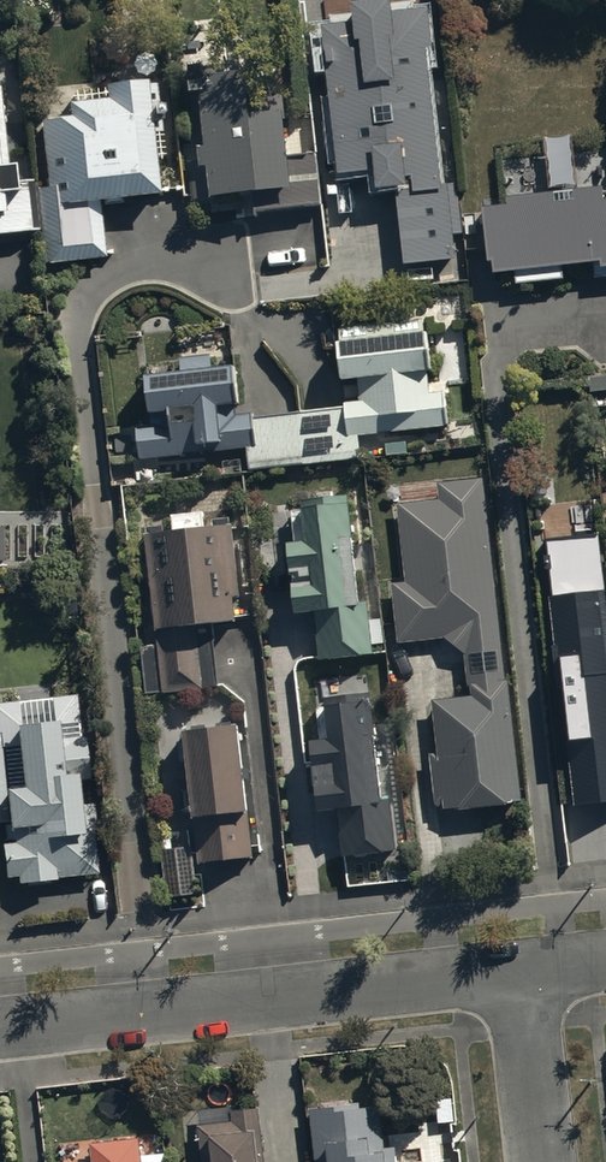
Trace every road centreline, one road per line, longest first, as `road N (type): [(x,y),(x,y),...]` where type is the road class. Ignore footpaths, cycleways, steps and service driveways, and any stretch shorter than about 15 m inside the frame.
road 1 (residential): [(124,276),(91,308),(78,344),(155,1014)]
road 2 (residential): [(519,971),(155,1014)]
road 3 (residential): [(519,971),(540,1161)]
road 4 (residential): [(155,1014),(0,1032)]

